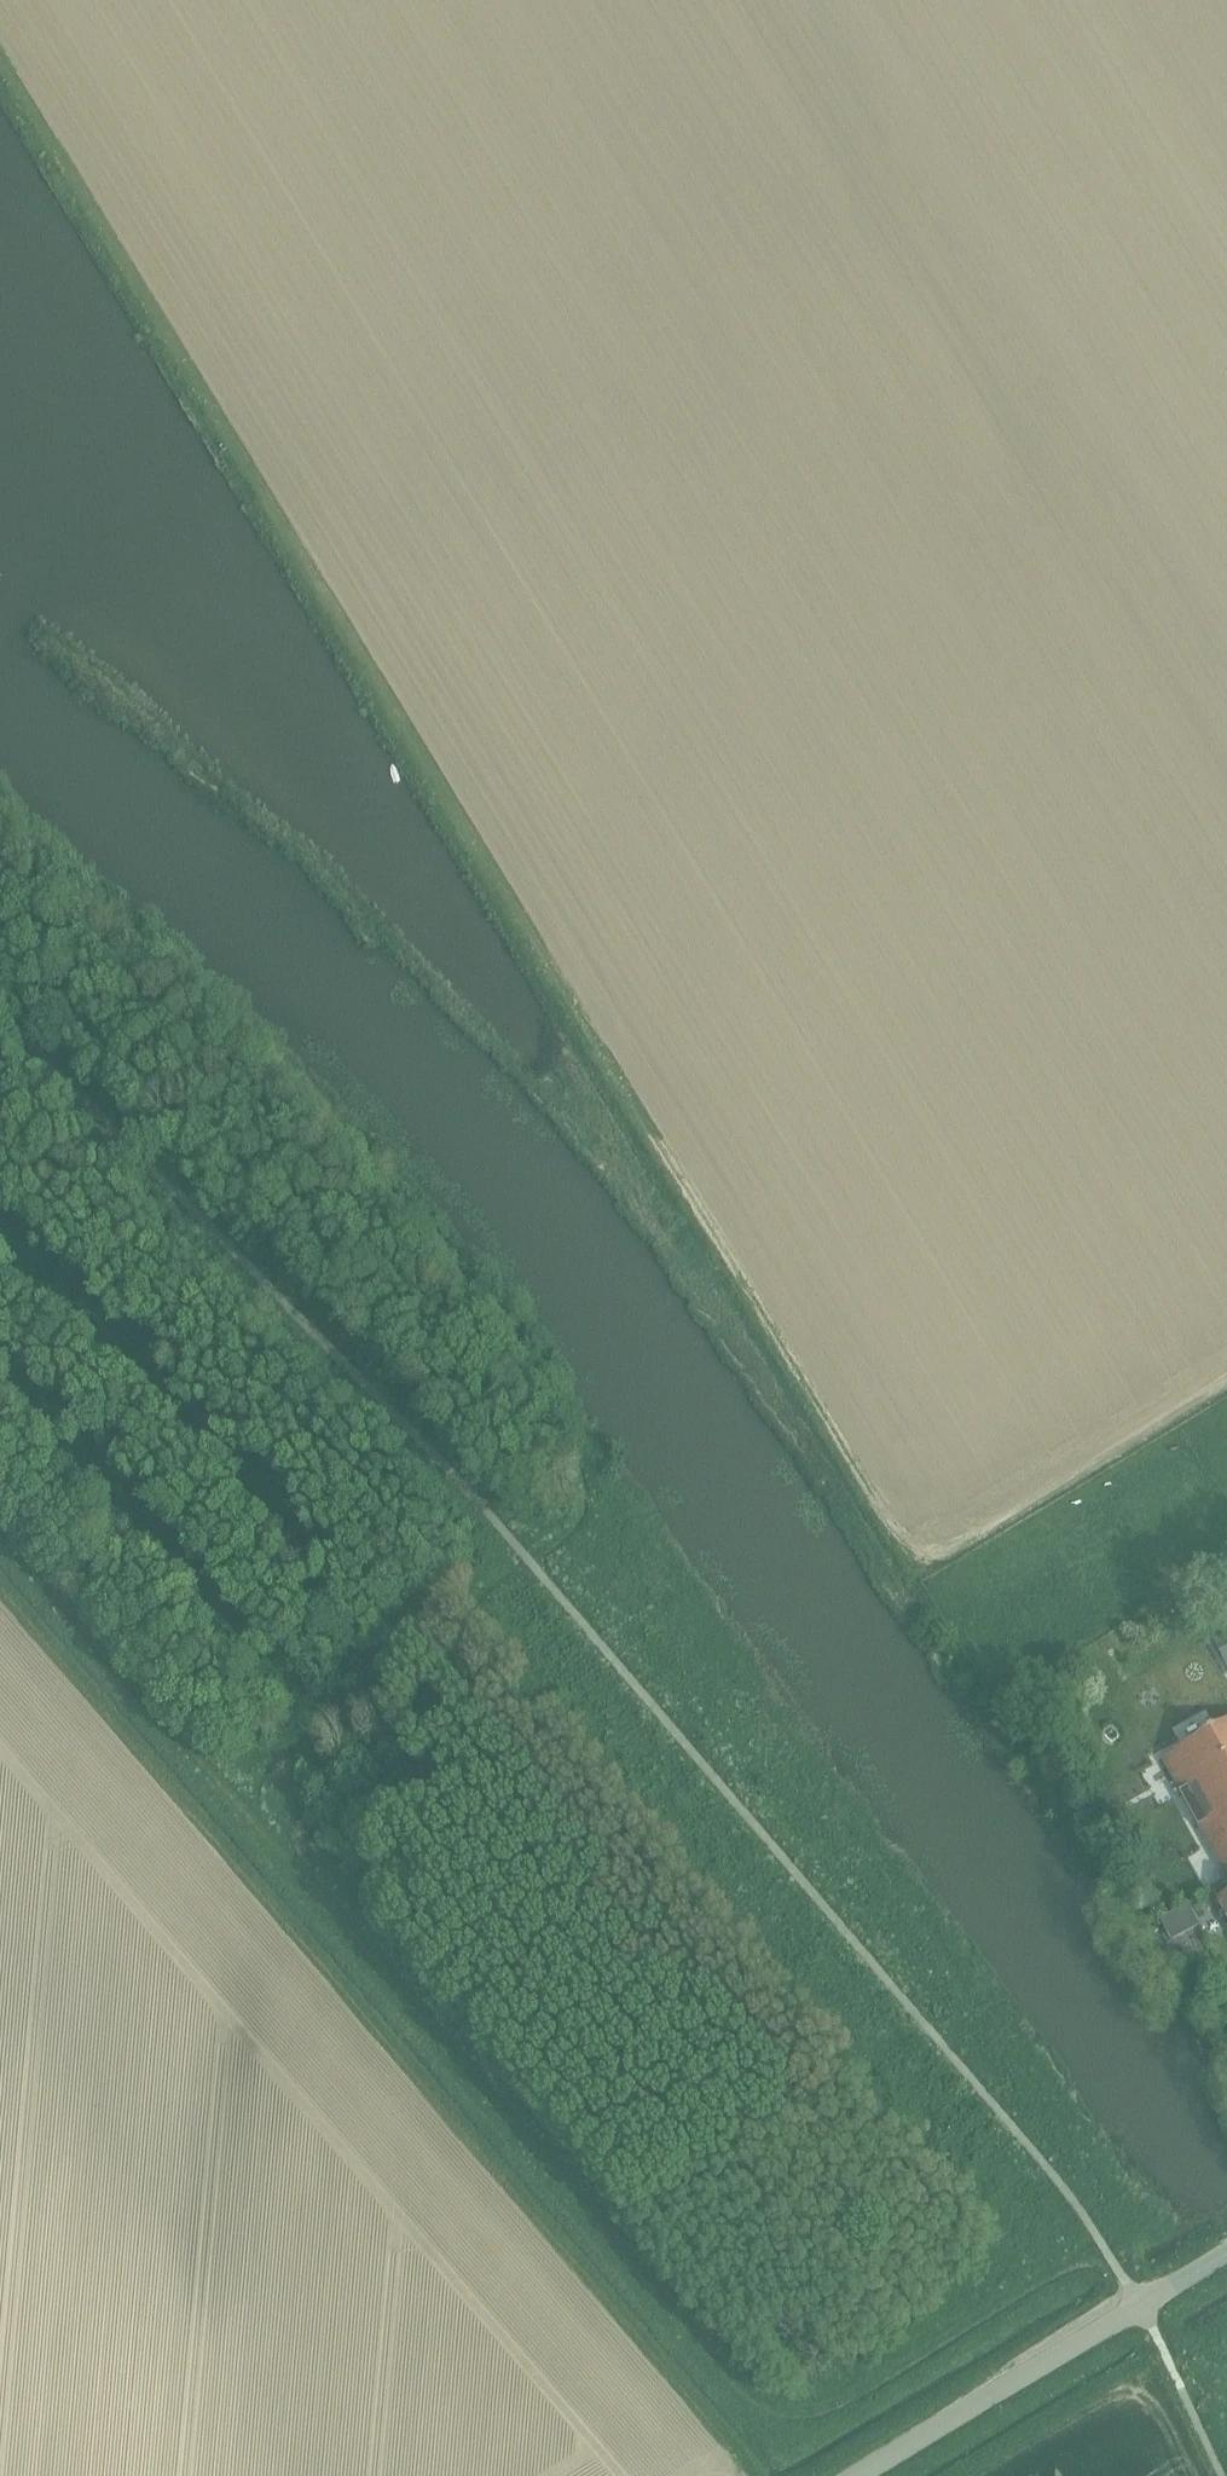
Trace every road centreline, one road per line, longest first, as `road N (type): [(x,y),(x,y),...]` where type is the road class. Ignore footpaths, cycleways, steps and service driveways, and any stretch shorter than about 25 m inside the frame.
road 1 (unclassified): [(853,2475),(1226,2253)]

